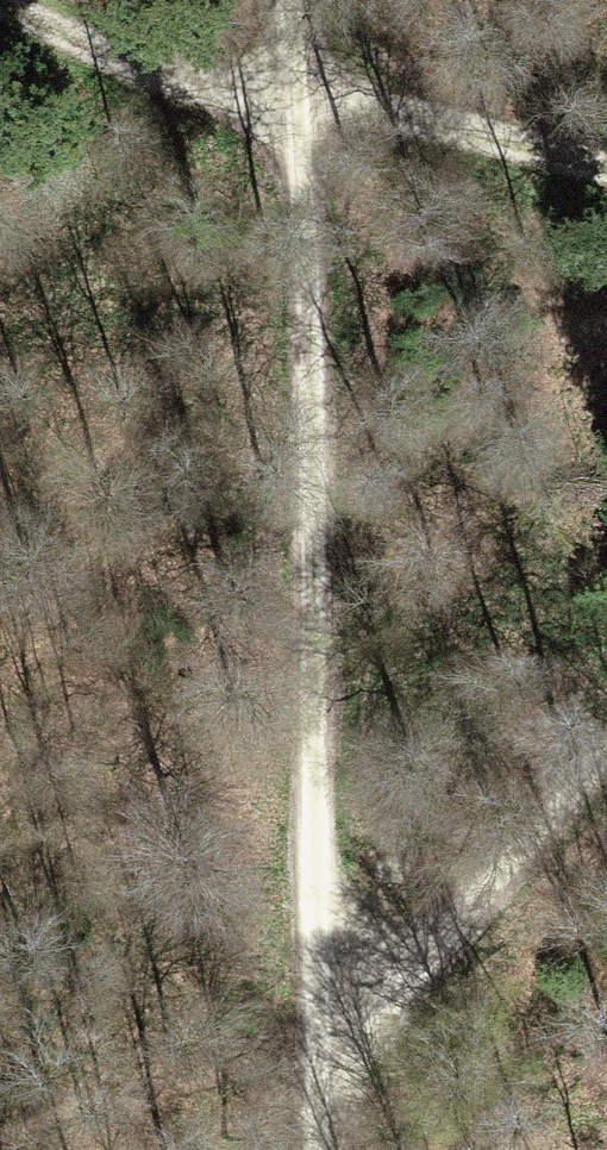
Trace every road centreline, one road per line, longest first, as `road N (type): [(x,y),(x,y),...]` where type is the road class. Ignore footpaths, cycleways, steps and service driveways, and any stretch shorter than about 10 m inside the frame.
road 1 (unclassified): [(290,0),(299,118),(324,1149)]
road 2 (track): [(606,174),(299,118),(165,82),(0,1)]
road 3 (track): [(606,750),(458,926),(402,973),(325,1020)]

